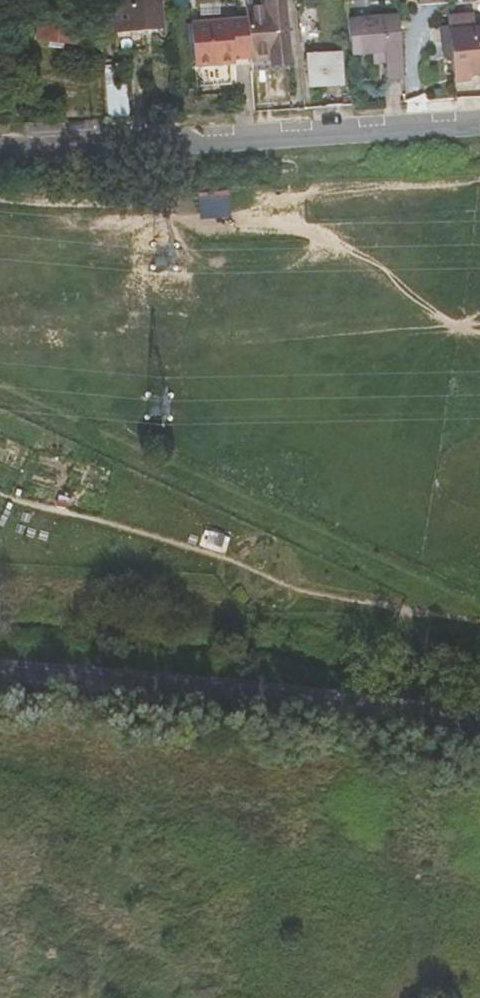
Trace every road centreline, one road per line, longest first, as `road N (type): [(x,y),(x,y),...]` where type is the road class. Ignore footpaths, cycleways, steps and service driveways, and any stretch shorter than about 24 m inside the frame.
road 1 (track): [(479,605),(0,382)]
road 2 (unclassified): [(479,725),(0,675)]
road 3 (residential): [(479,126),(0,151)]

